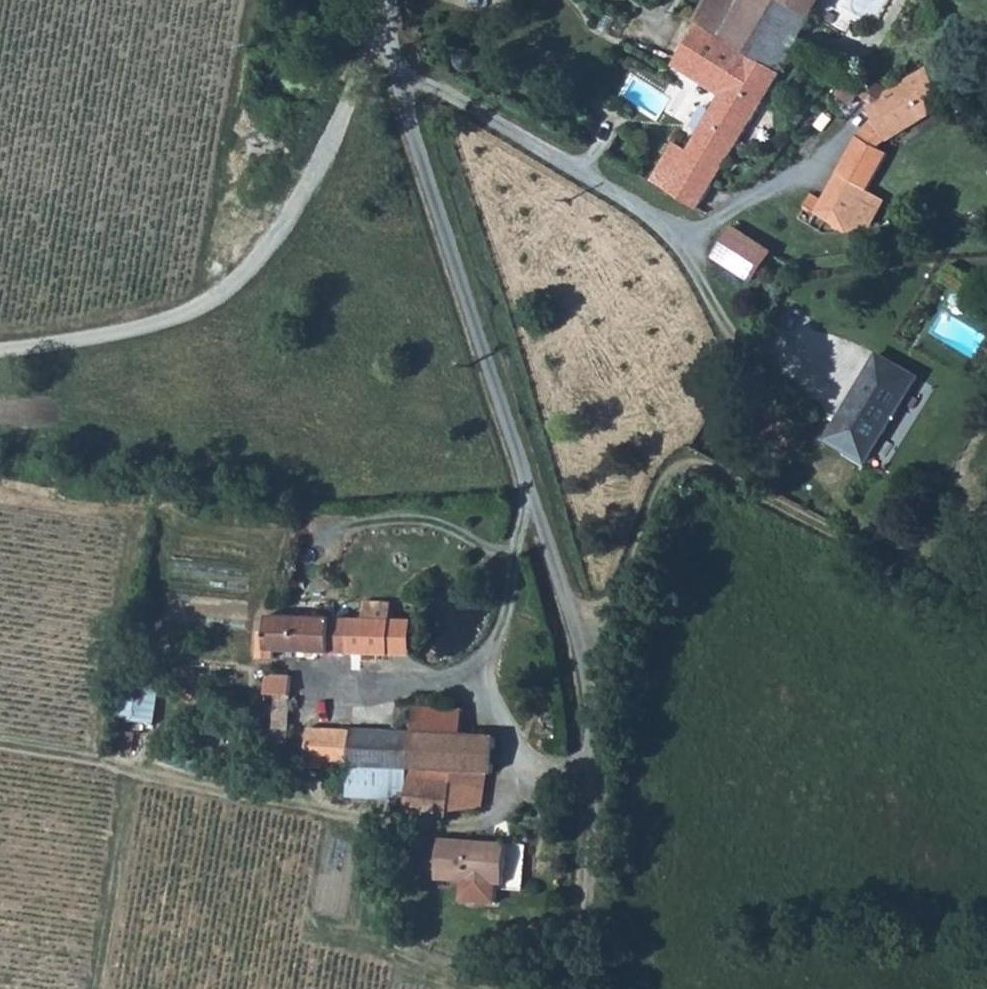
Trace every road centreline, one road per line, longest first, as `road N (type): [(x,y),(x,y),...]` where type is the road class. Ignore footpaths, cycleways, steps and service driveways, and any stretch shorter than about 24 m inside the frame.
road 1 (unclassified): [(599,774),(577,630),(396,73)]
road 2 (track): [(0,350),(171,318),(248,272),(339,130),(385,23)]
road 3 (track): [(986,606),(696,468),(678,481),(614,616),(603,632),(579,640)]
road 4 (residential): [(396,73),(680,239)]
road 5 (residential): [(599,774),(516,768),(477,687),(326,691)]
road 6 (unclassified): [(581,982),(598,899),(599,774)]
road 7 (track): [(532,487),(508,628),(477,687)]
road 8 (residential): [(680,239),(806,179),(834,149)]
road 9 (residential): [(680,239),(739,348)]

